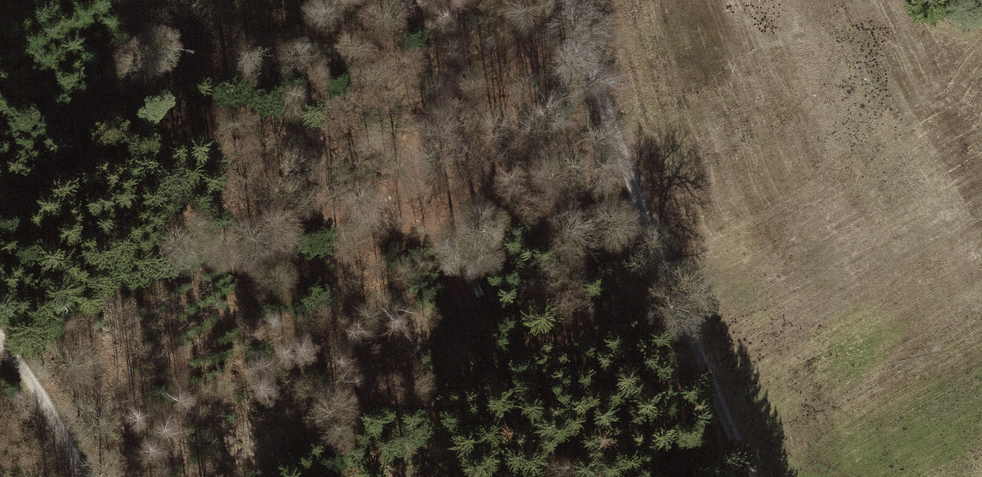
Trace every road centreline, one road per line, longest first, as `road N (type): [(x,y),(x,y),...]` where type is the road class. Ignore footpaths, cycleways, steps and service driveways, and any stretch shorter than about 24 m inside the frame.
road 1 (track): [(756,476),(694,345),(610,119),(579,0)]
road 2 (track): [(405,146),(502,371),(563,476)]
road 3 (track): [(436,221),(483,158),(508,141),(610,119)]
road 4 (track): [(81,476),(0,330)]

